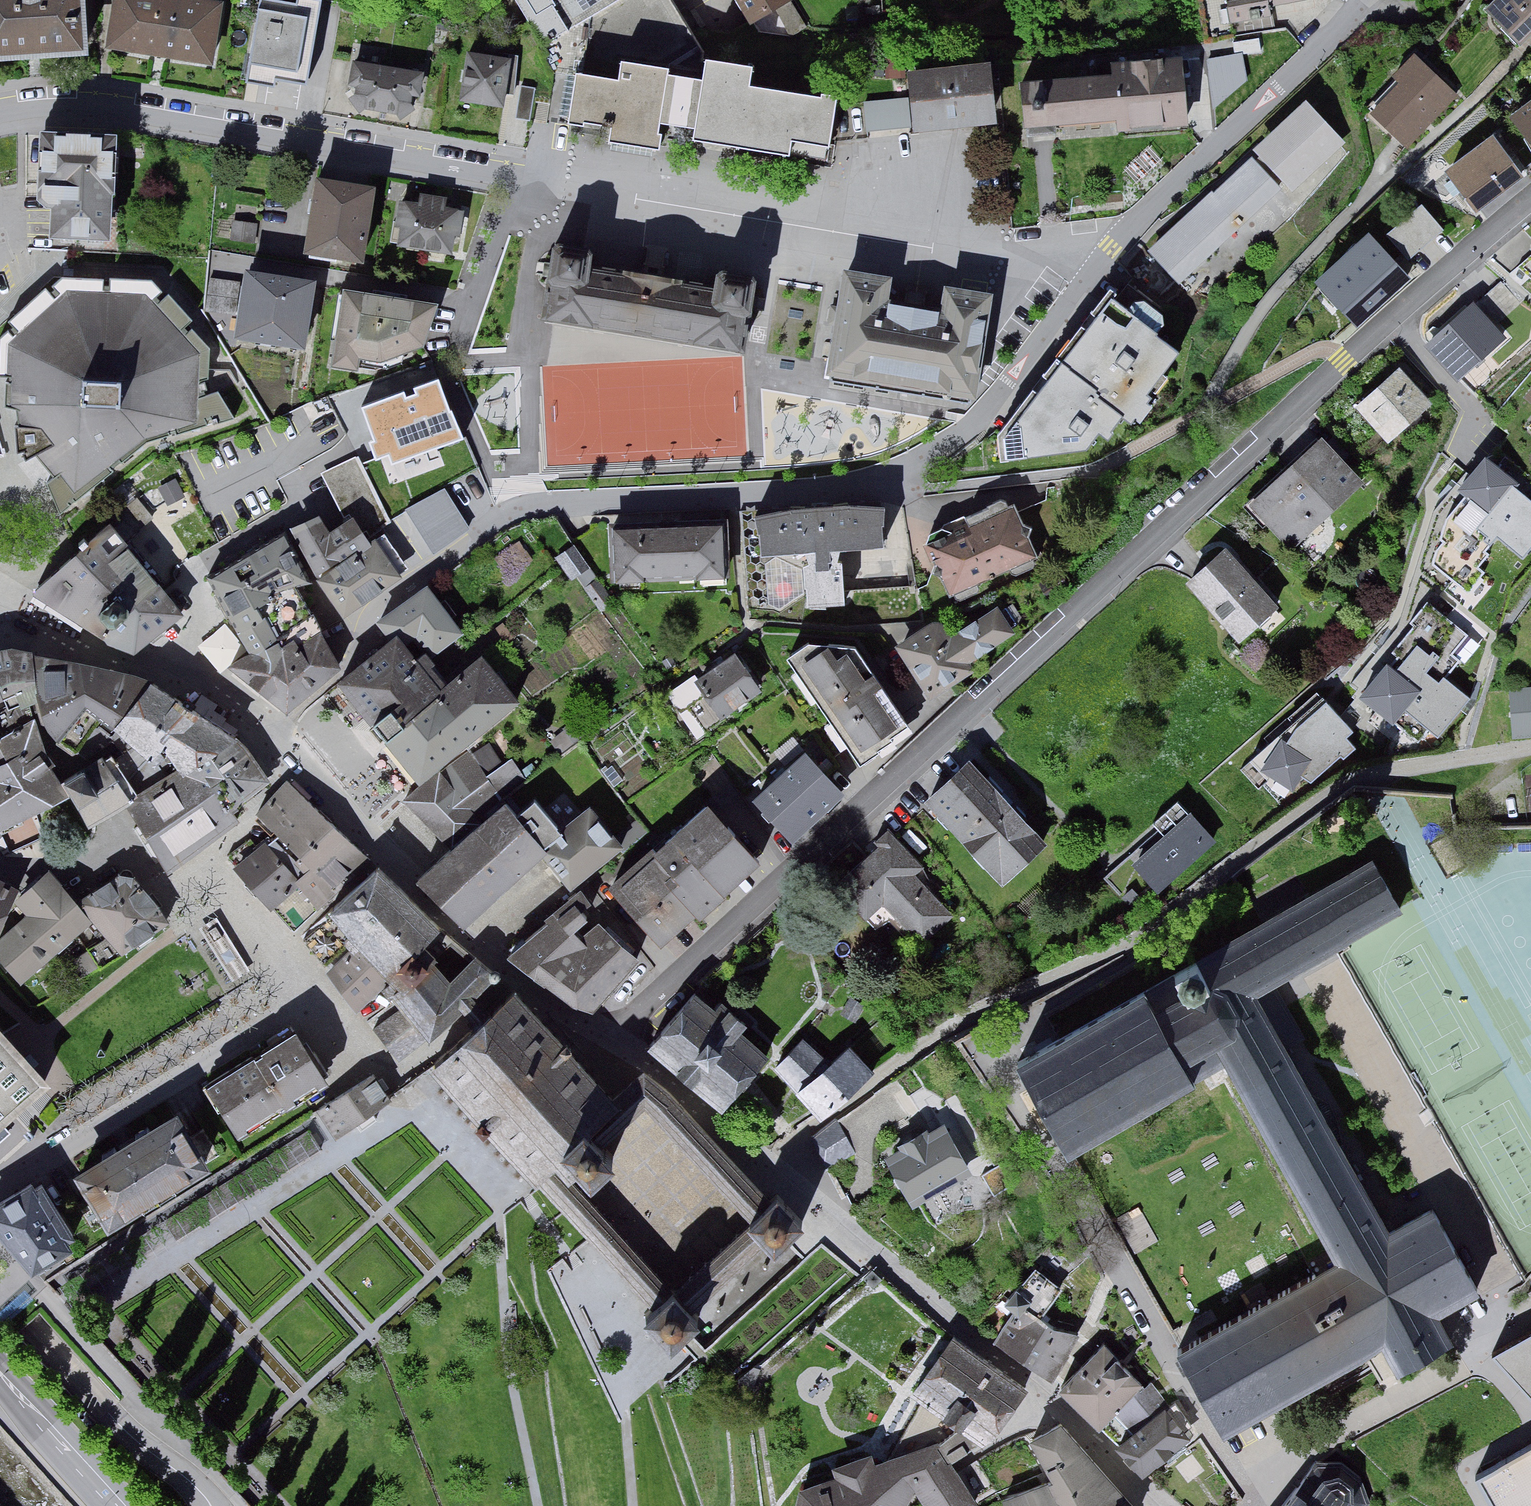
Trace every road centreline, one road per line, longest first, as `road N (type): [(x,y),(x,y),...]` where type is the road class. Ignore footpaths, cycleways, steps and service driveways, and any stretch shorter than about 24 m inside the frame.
road 1 (residential): [(603,1045),(1346,359),(1530,208)]
road 2 (residential): [(0,125),(60,112),(1012,252),(1114,250)]
road 3 (residential): [(298,762),(299,724),(363,653),(367,617),(502,516),(903,485),(998,409),(1114,250)]
road 4 (residential): [(603,1045),(651,1071),(1049,1400)]
road 5 (residential): [(298,762),(487,955),(603,1045)]
road 6 (residential): [(0,1193),(307,997)]
road 7 (residential): [(1114,250),(1368,0)]
road 8 (residential): [(1255,1505),(1530,1330)]
road 9 (tertiary): [(0,1373),(120,1505)]
road 10 (residential): [(910,1505),(954,1460),(1049,1400)]
road 11 (residential): [(1049,1400),(1165,1505)]

